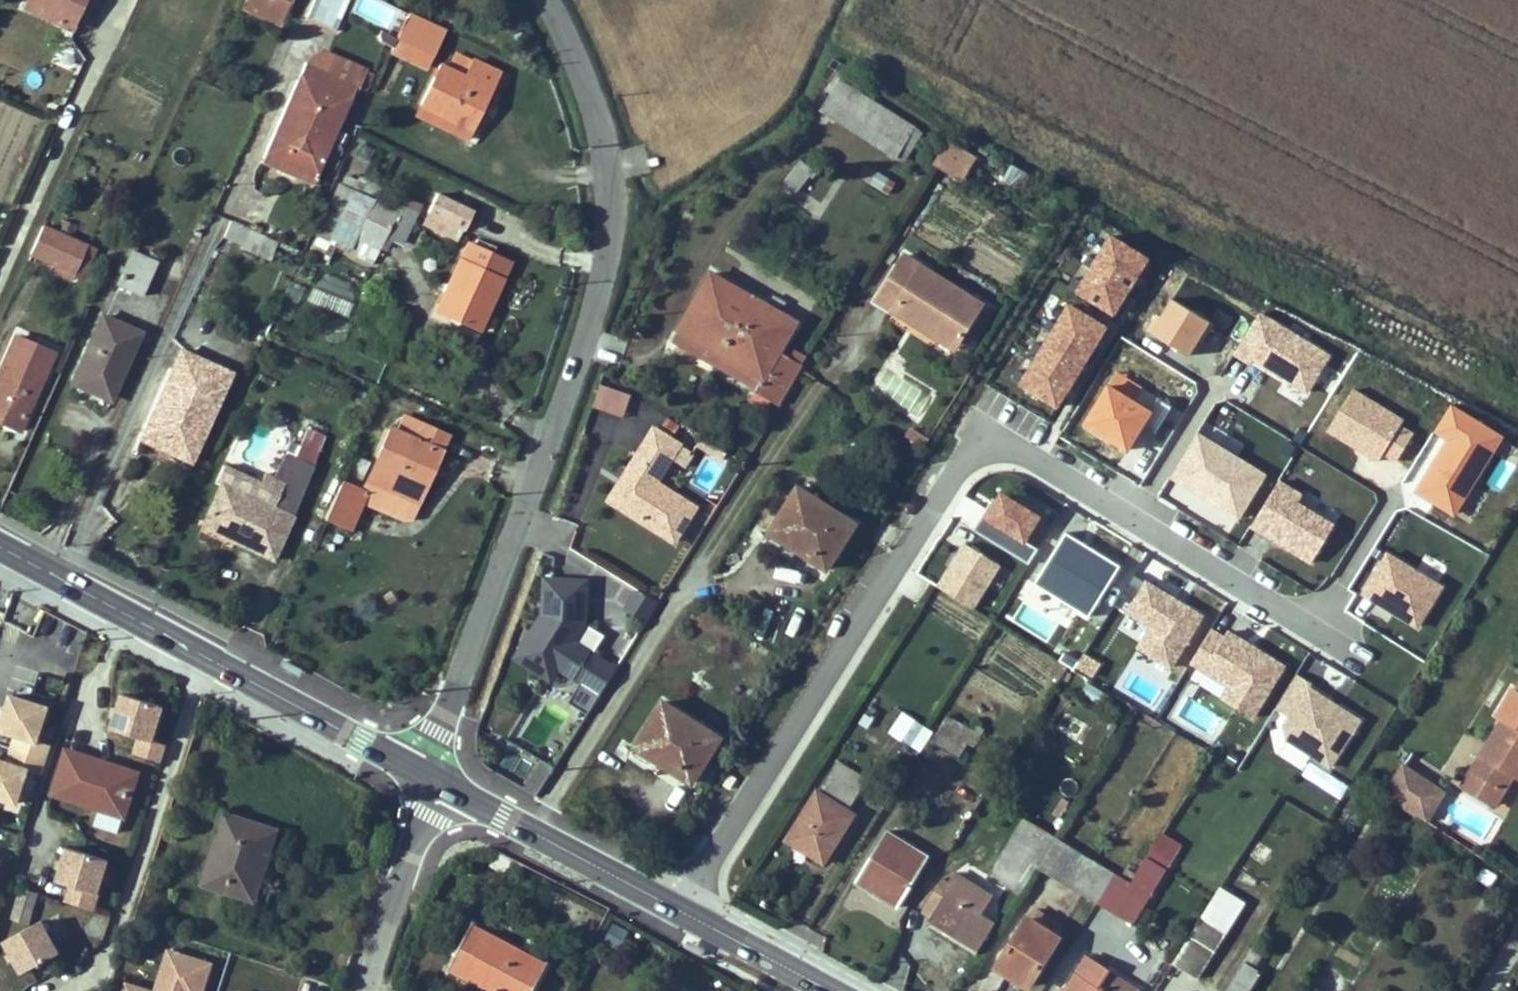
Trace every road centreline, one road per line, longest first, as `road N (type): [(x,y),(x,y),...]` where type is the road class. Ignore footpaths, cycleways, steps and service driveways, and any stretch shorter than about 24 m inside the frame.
road 1 (residential): [(680,911),(966,458),(1003,447),(1038,457),(1280,611),(1327,621)]
road 2 (tertiary): [(418,770),(592,319),(603,267),(610,167),(598,113),(547,0)]
road 3 (secondary): [(418,770),(0,546)]
road 4 (track): [(0,267),(110,16)]
road 5 (secondary): [(680,911),(445,785)]
road 6 (unclassified): [(360,975),(445,785)]
road 7 (secondary): [(830,990),(680,911)]

